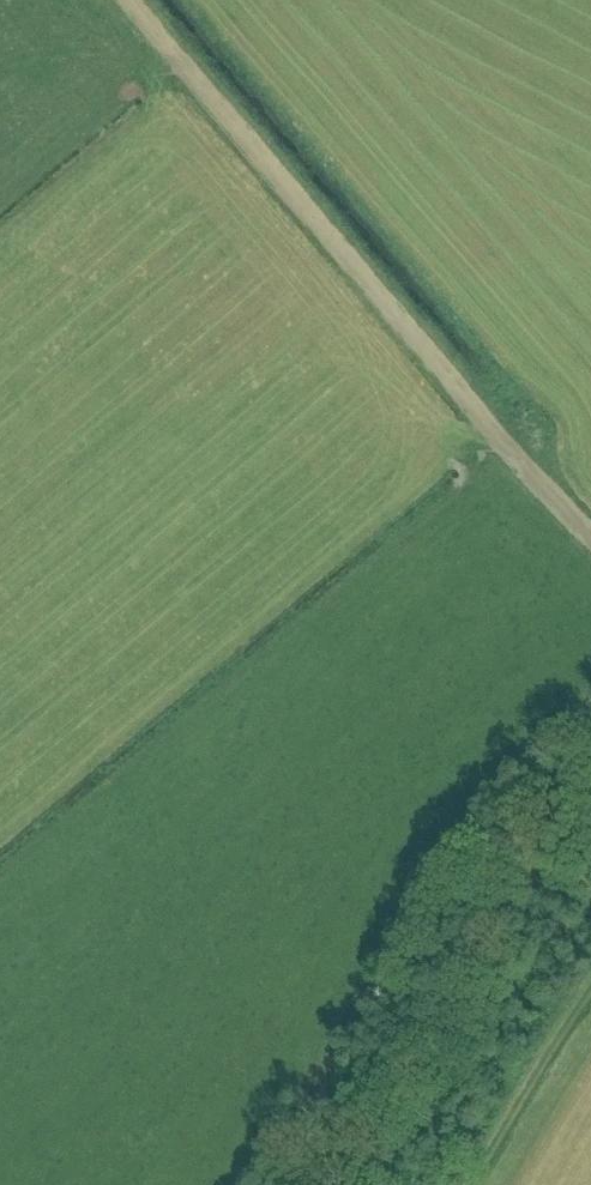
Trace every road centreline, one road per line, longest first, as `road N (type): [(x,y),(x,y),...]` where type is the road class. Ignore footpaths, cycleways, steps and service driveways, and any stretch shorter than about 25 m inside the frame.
road 1 (track): [(131,0),(590,537)]
road 2 (track): [(466,1184),(590,973)]

